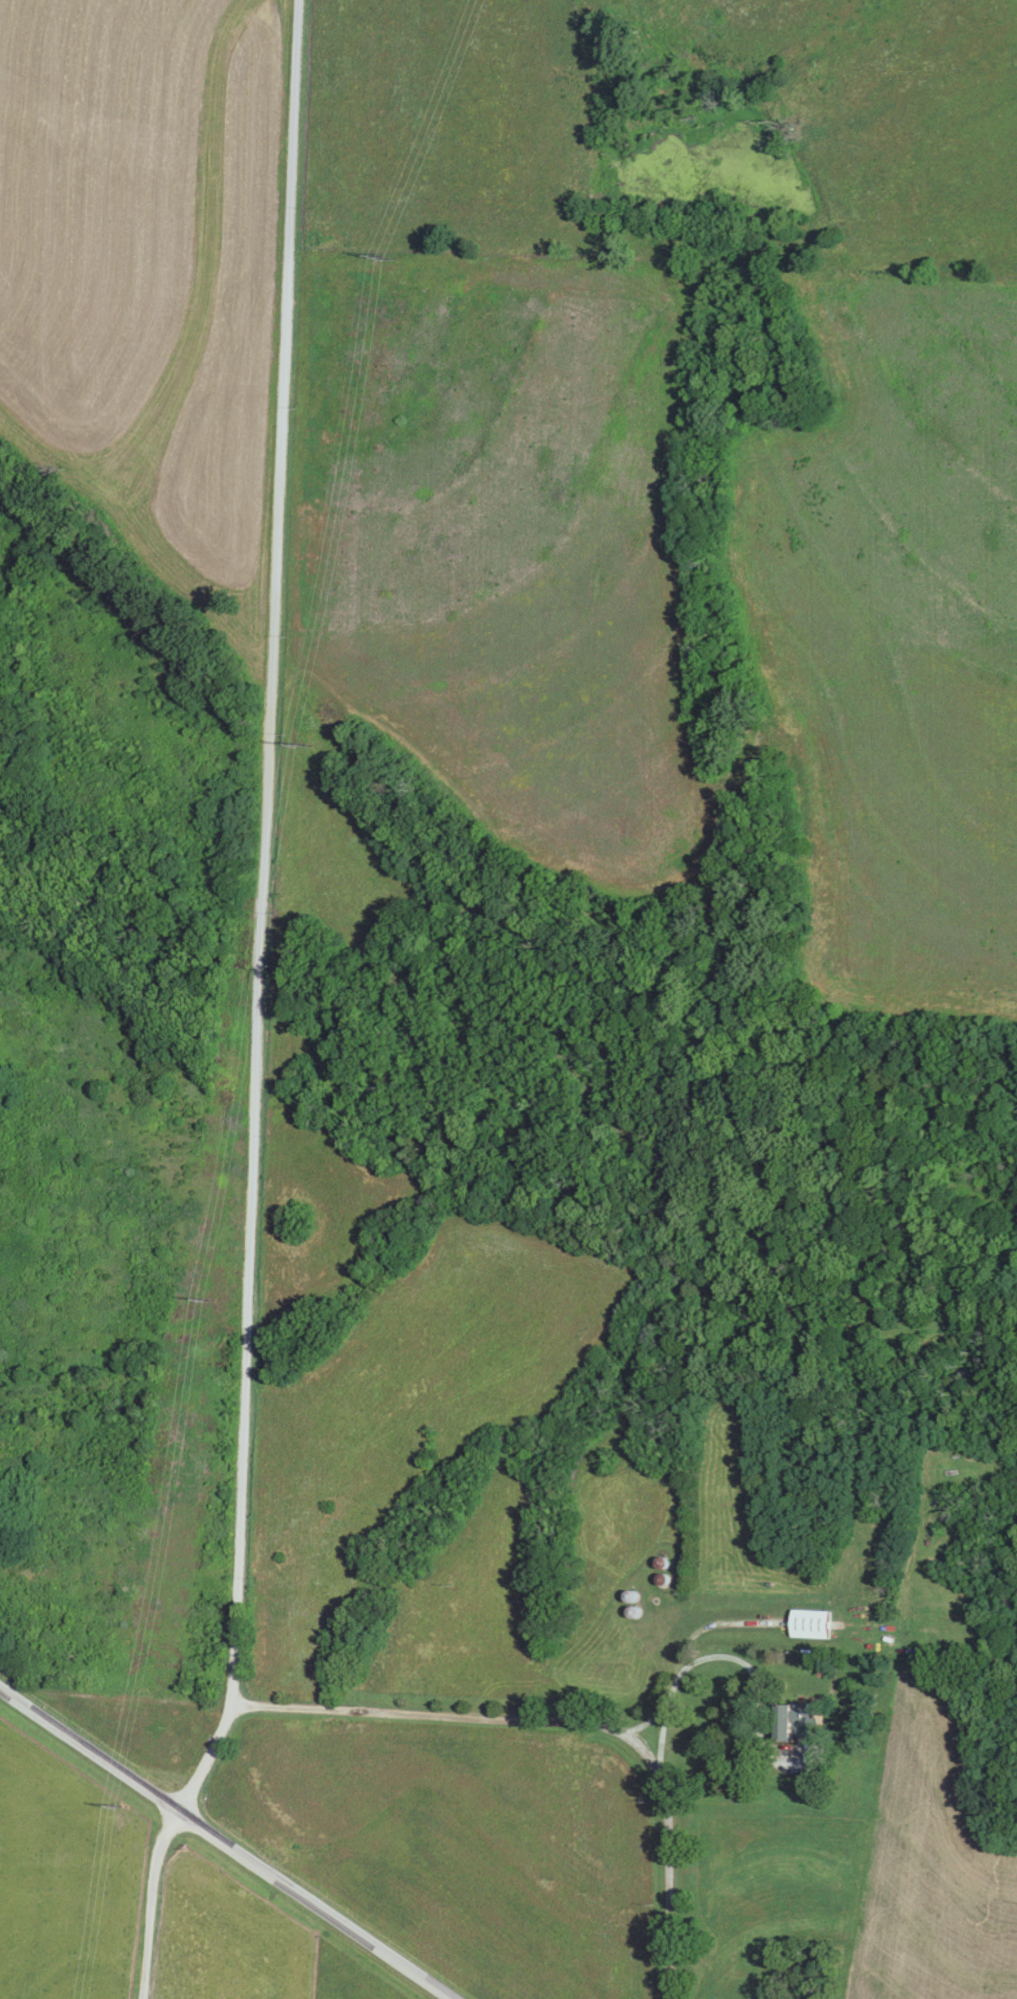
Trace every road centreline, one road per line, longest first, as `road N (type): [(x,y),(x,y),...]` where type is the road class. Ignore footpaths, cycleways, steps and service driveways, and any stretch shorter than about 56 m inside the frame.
road 1 (residential): [(183,1815),(235,1686),(299,0)]
road 2 (residential): [(671,1998),(670,1814),(656,1760),(632,1736),(591,1726),(0,1686)]
road 3 (secondary): [(455,1998),(0,1688)]

